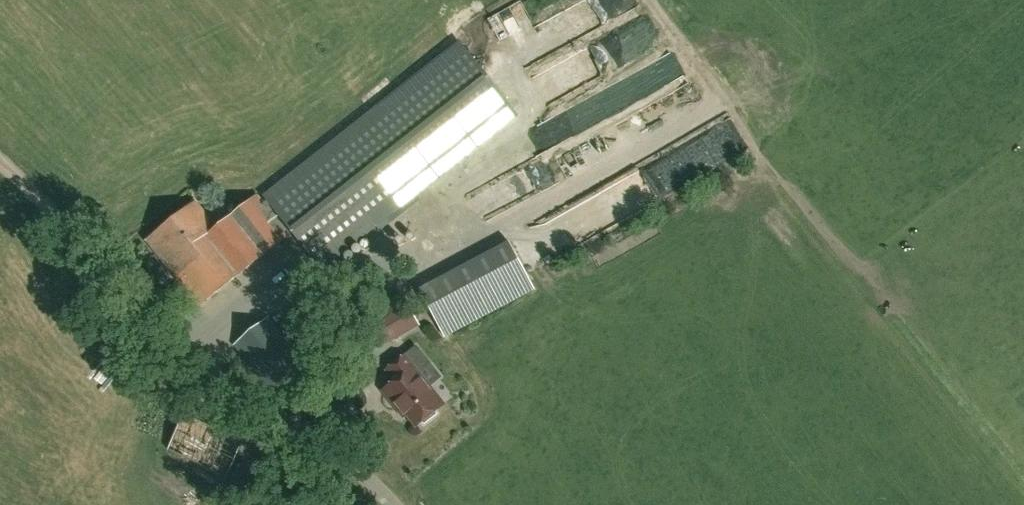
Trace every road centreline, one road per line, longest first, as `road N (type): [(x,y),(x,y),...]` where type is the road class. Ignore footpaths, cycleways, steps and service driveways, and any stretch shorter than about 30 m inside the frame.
road 1 (unclassified): [(396,504),(349,459),(169,334),(57,220)]

